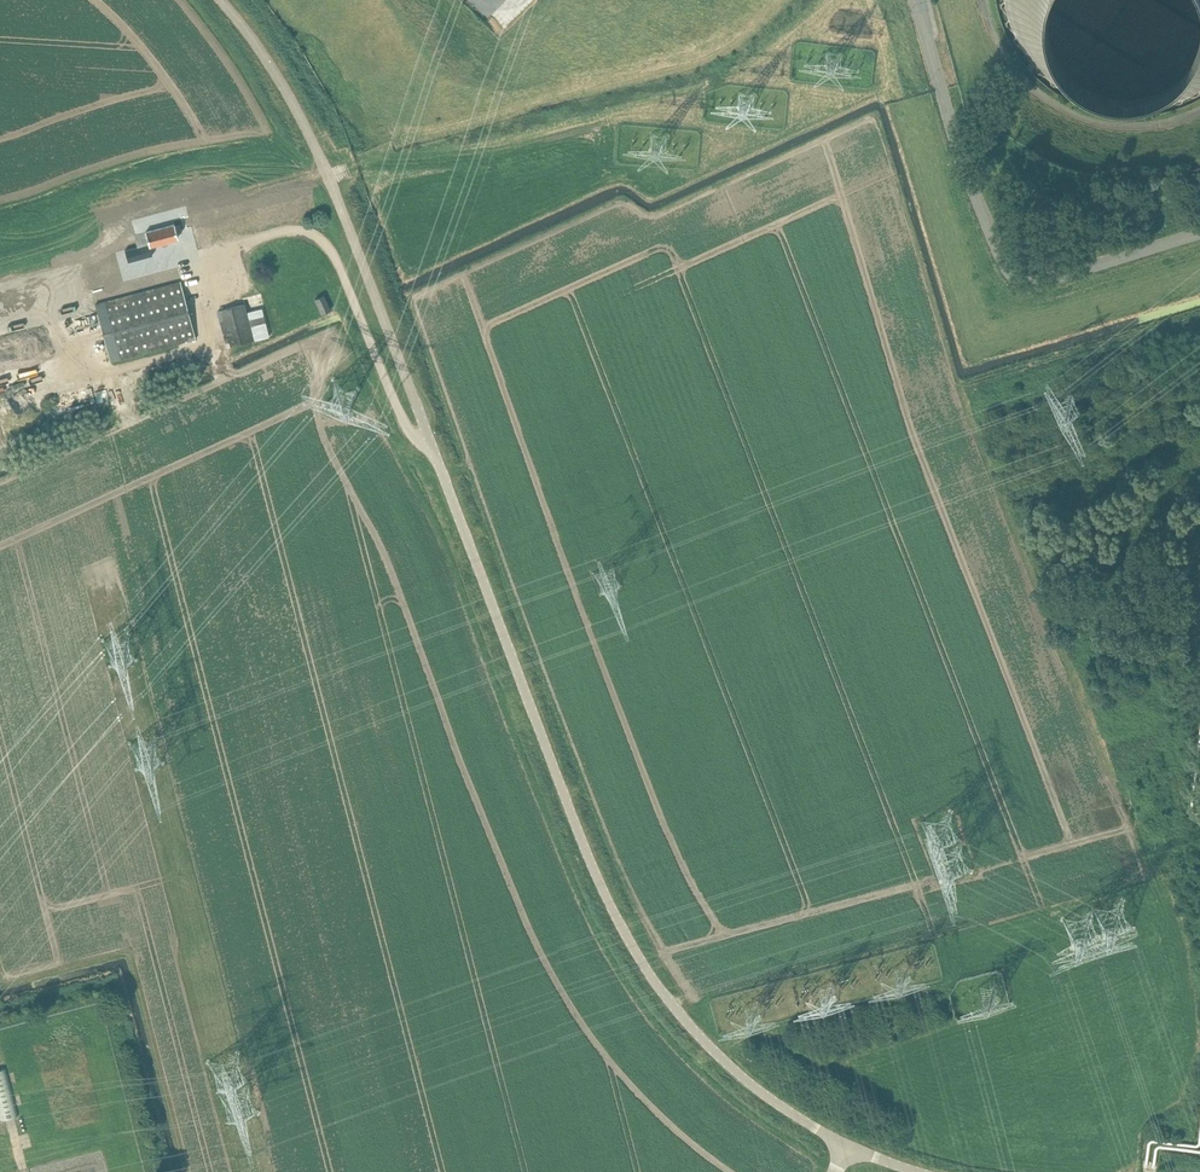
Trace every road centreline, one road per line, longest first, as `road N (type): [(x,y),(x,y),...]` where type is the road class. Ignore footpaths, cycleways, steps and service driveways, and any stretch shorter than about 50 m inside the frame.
road 1 (unclassified): [(846,1148),(747,1087),(654,983),(614,913),(328,175),(299,113),(220,0)]
road 2 (unclassified): [(919,0),(963,161),(1015,287),(1199,233)]

